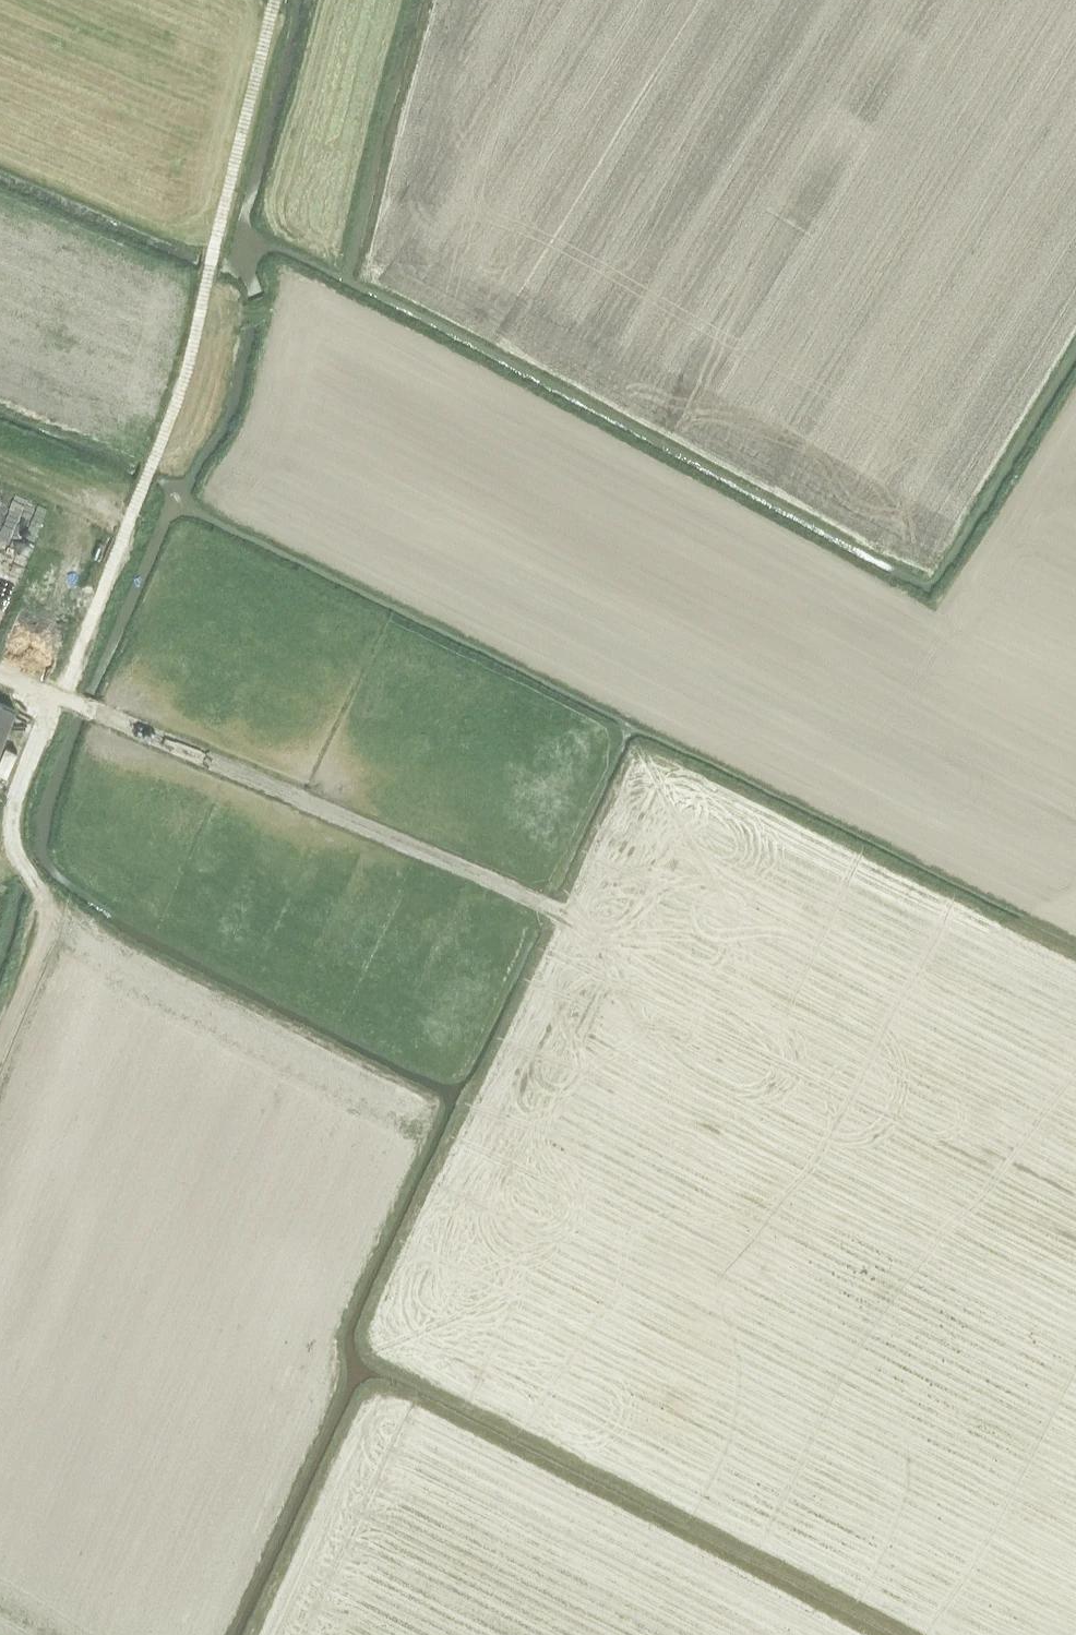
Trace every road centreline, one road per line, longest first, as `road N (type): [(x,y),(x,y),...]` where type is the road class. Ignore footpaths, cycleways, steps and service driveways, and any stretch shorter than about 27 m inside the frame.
road 1 (track): [(54,698),(185,379),(276,0)]
road 2 (track): [(54,698),(11,825),(13,849),(43,895)]

